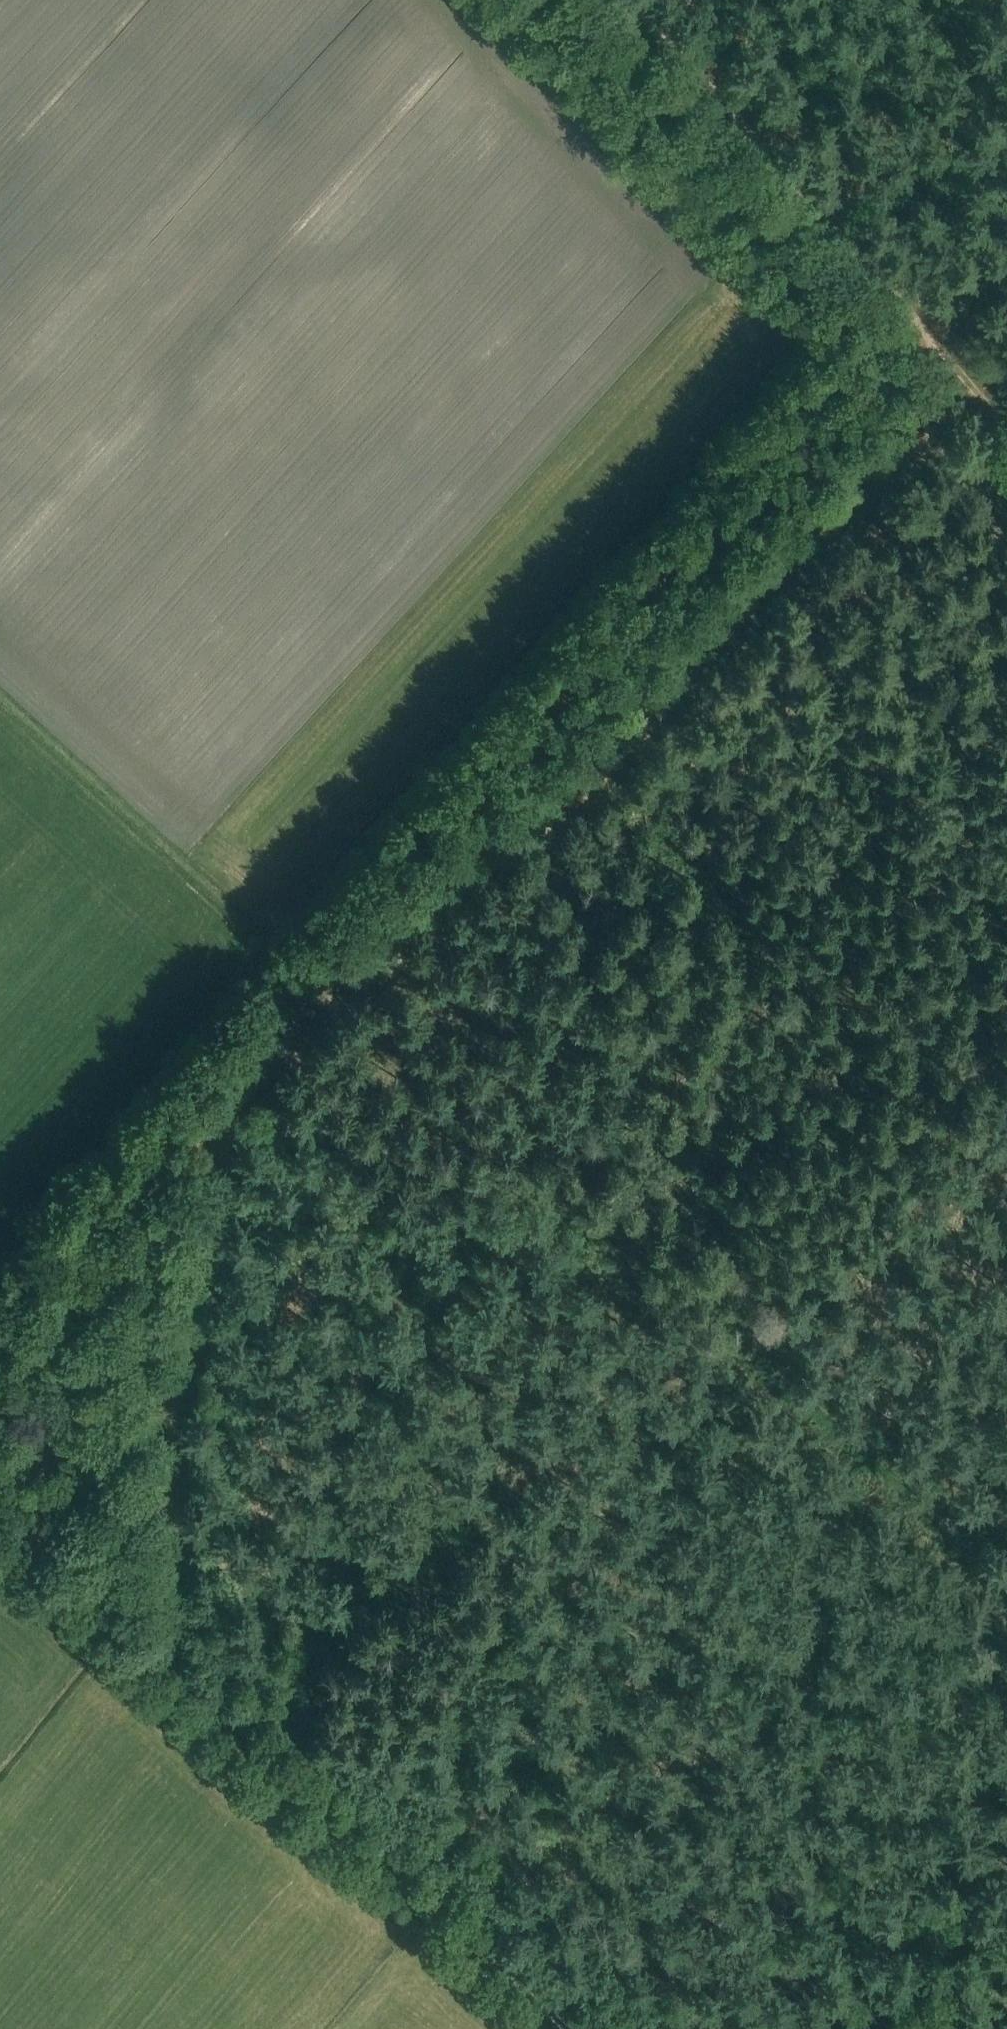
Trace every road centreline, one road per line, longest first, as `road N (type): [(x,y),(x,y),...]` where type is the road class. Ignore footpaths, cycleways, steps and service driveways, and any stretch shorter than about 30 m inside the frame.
road 1 (track): [(567,2028),(183,1683),(161,1555),(160,1410),(197,1190),(236,1067),(279,1001),(673,662),(951,375)]
road 2 (track): [(1006,442),(616,0)]
road 3 (track): [(752,2028),(975,2014),(1006,2003)]

